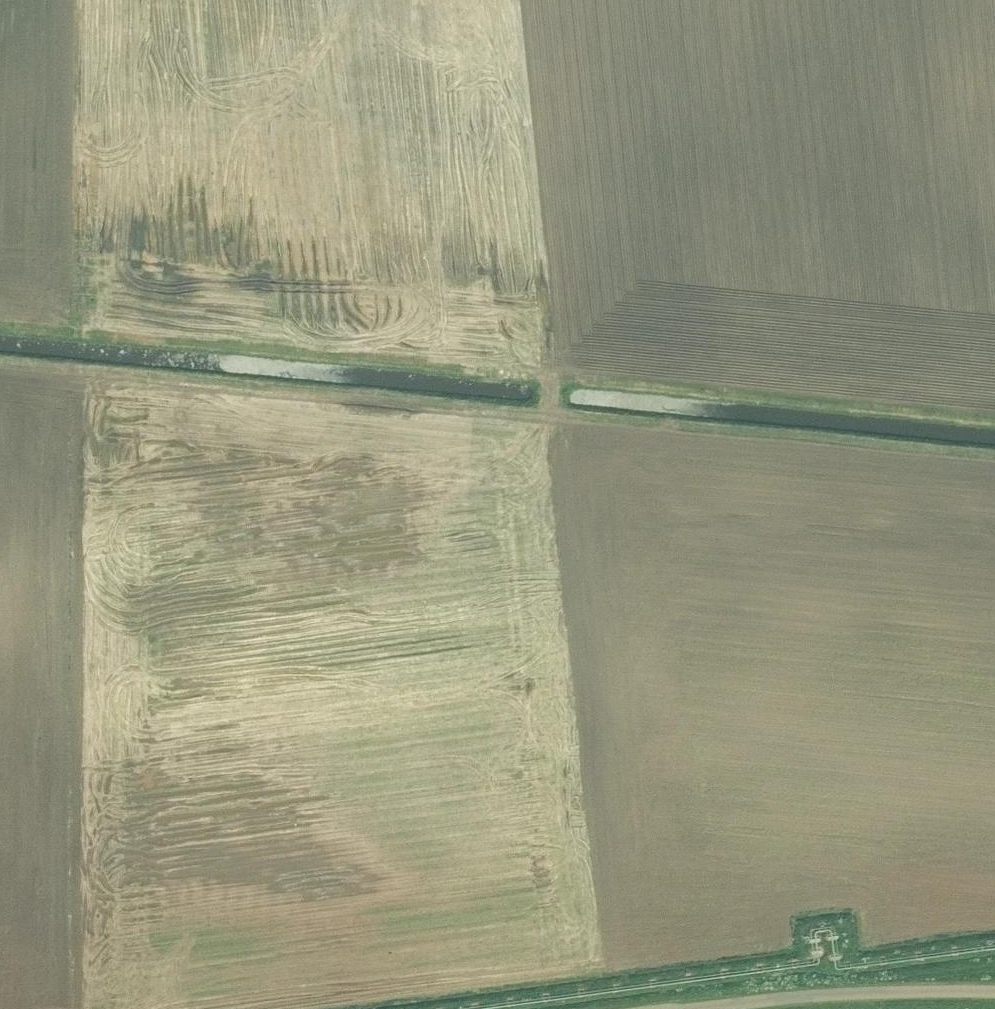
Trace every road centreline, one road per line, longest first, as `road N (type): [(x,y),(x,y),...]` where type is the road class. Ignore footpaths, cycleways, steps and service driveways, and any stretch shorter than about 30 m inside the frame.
road 1 (unclassified): [(680,1008),(843,992),(994,990)]

